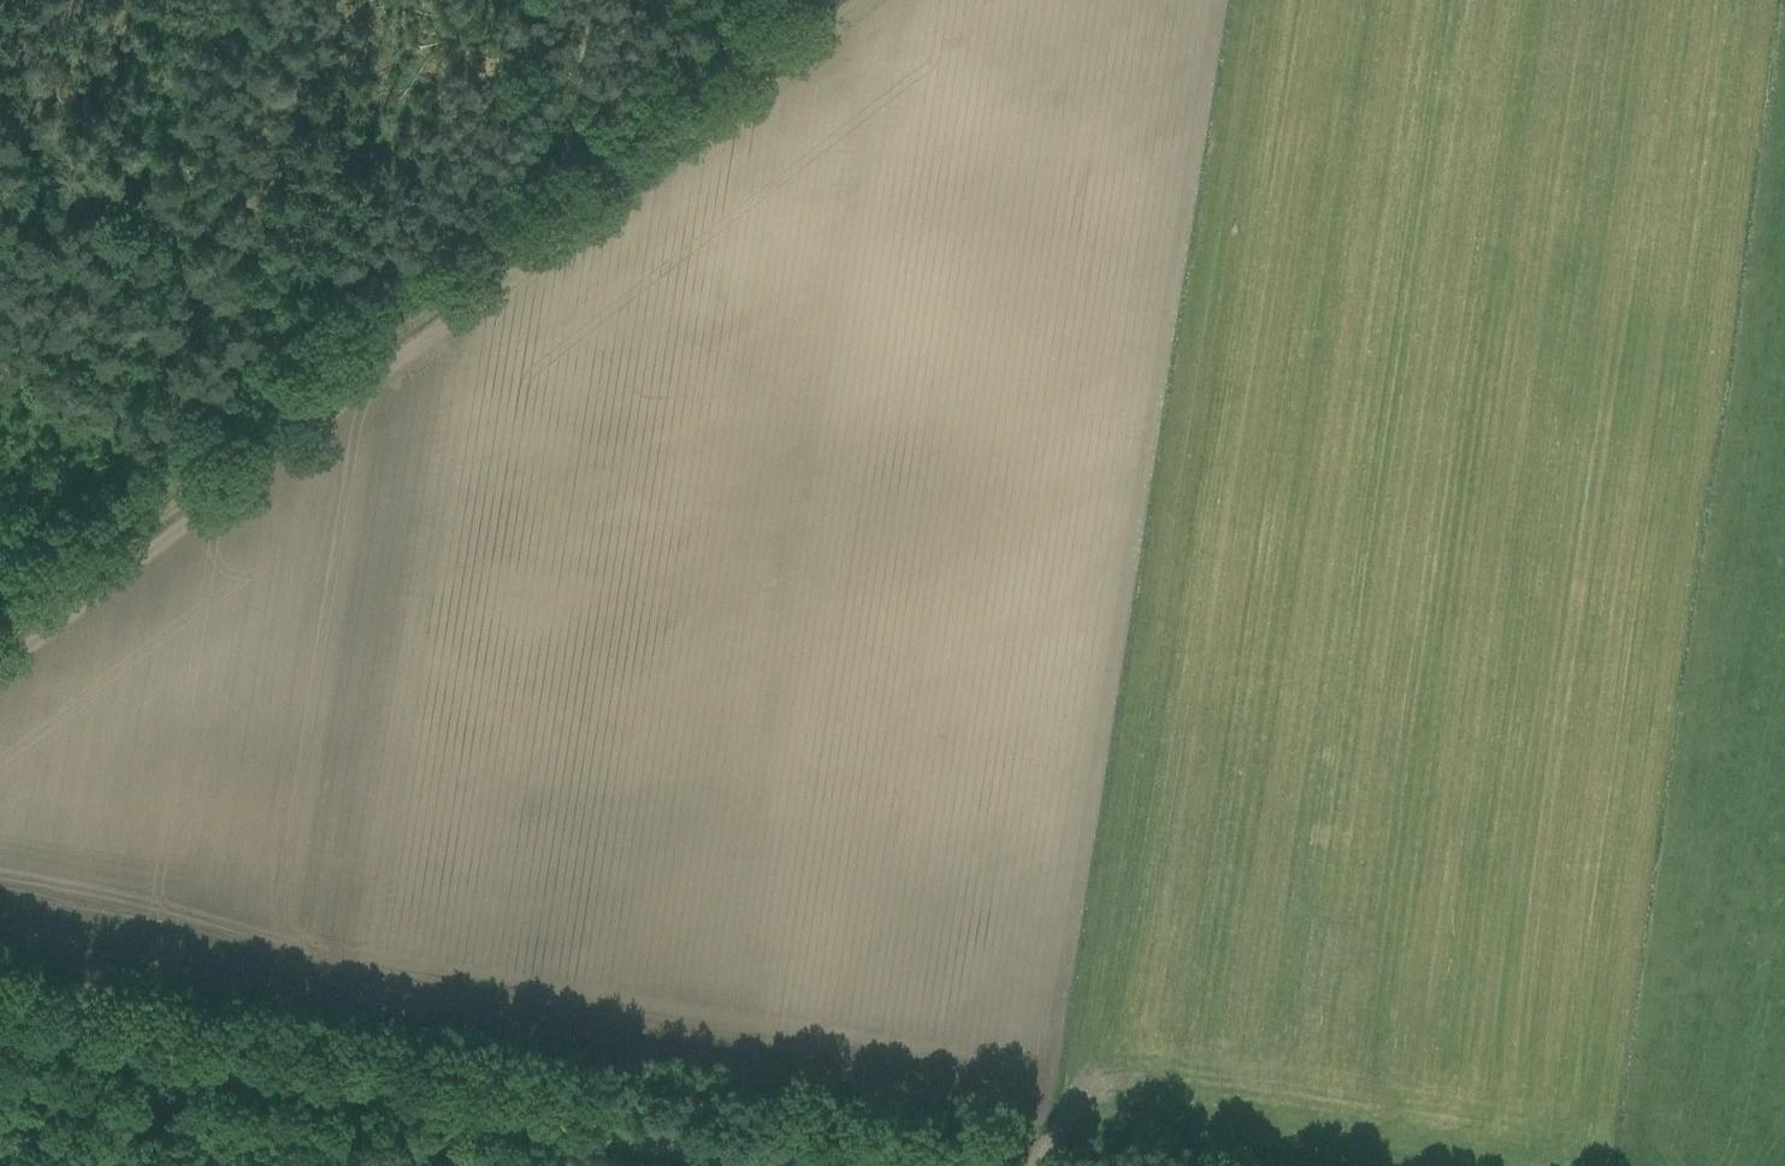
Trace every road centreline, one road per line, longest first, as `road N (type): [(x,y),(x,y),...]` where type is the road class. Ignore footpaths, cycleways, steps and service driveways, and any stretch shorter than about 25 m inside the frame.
road 1 (track): [(0,645),(840,0)]
road 2 (track): [(0,1022),(804,1165)]

